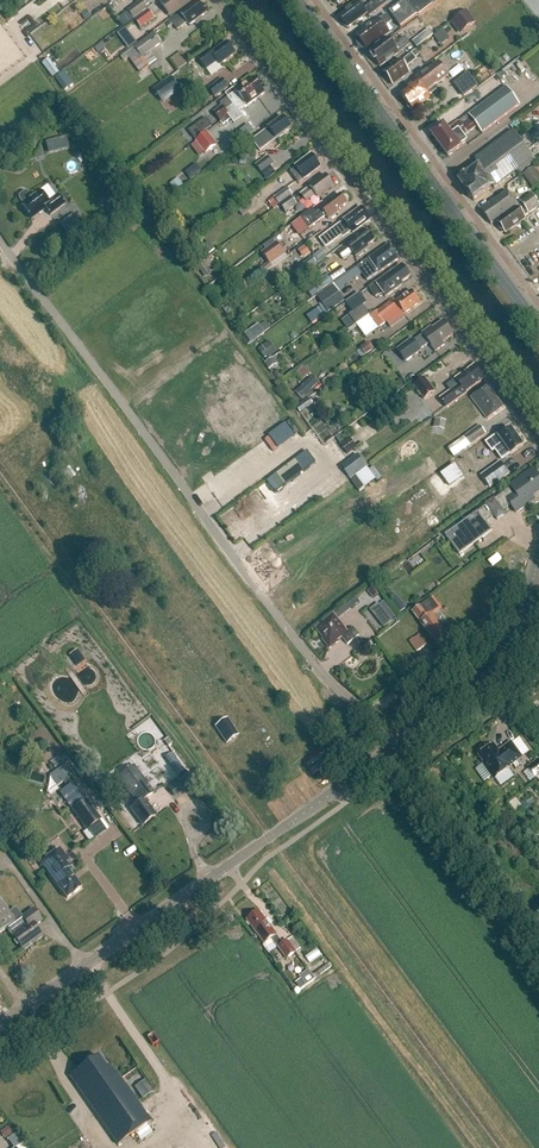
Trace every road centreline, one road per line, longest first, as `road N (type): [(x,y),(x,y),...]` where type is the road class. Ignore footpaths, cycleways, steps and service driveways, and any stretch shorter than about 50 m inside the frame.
road 1 (residential): [(0,243),(300,648),(394,749)]
road 2 (unclassified): [(538,442),(219,0)]
road 3 (tertiary): [(0,1023),(394,749)]
road 4 (secondary): [(538,329),(299,0)]
road 5 (unclassified): [(400,763),(538,967)]
road 6 (tertiary): [(394,749),(498,662),(534,580)]

